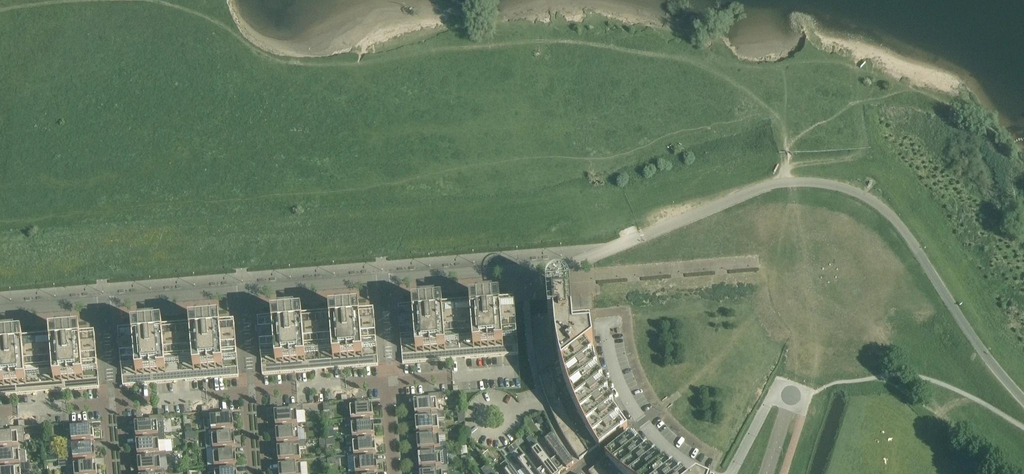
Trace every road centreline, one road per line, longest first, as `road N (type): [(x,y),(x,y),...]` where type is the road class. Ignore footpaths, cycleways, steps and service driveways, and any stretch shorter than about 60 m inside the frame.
road 1 (unclassified): [(1023,400),(884,210),(850,190),(808,183),(767,186),(577,263),(0,308)]
road 2 (residential): [(705,473),(666,447),(622,388),(601,311),(625,310)]
road 3 (track): [(822,73),(862,68),(898,78),(978,117)]
road 4 (track): [(1023,429),(968,396),(926,435)]

